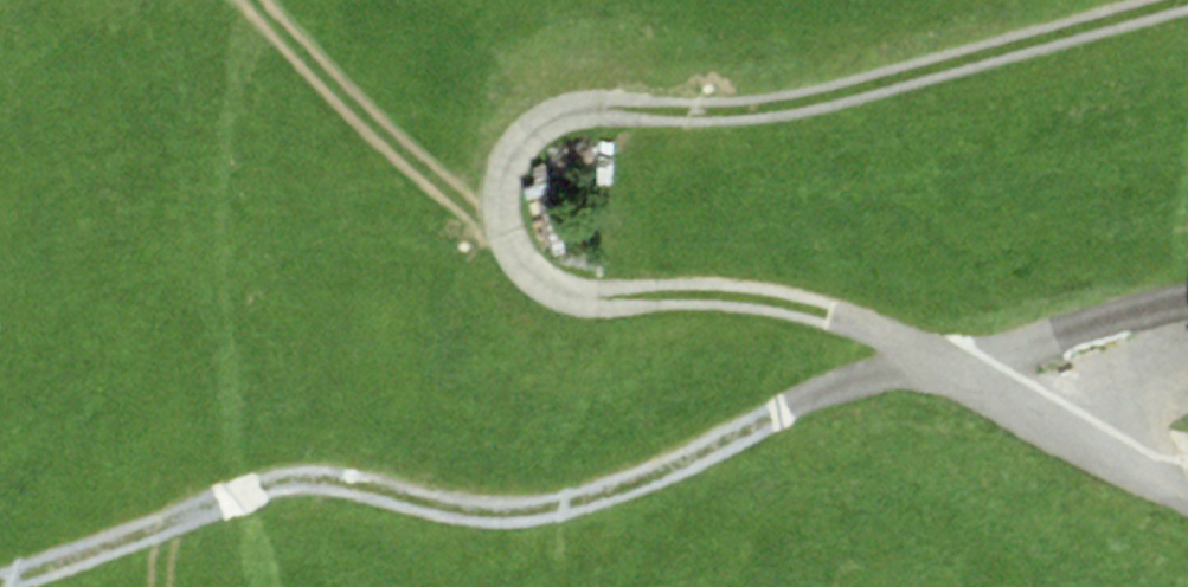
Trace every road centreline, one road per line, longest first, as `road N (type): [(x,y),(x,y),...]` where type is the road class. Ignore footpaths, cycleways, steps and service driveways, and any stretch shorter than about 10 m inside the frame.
road 1 (track): [(1187,2),(839,97),(567,117),(525,138),(501,195),(520,265),(560,300),(621,304),(683,295),(809,308),(906,353)]
road 2 (track): [(0,579),(297,480),(367,485),(452,511),(542,511),(717,453),(906,353)]
road 3 (unclassified): [(1187,486),(1128,466),(906,353)]

